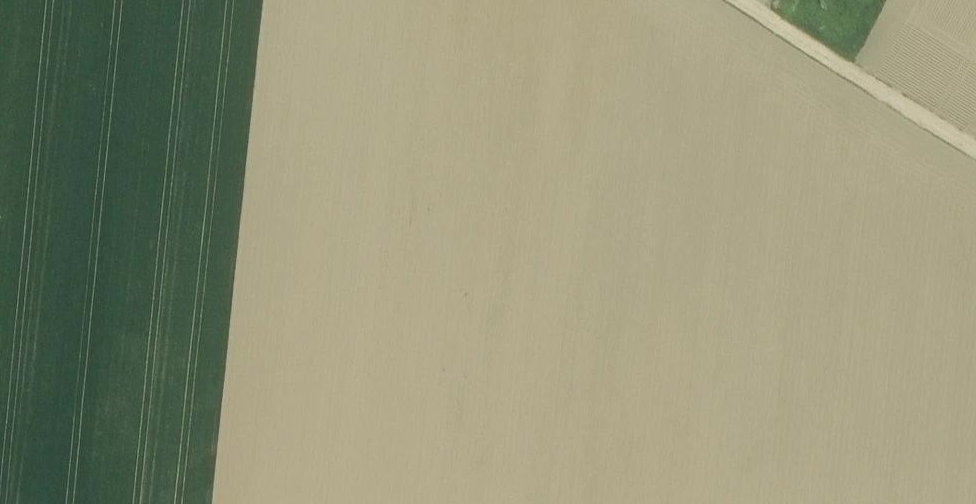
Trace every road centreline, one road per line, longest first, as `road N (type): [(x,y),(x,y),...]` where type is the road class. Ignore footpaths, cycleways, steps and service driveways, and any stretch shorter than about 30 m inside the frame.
road 1 (track): [(975,147),(756,0)]

